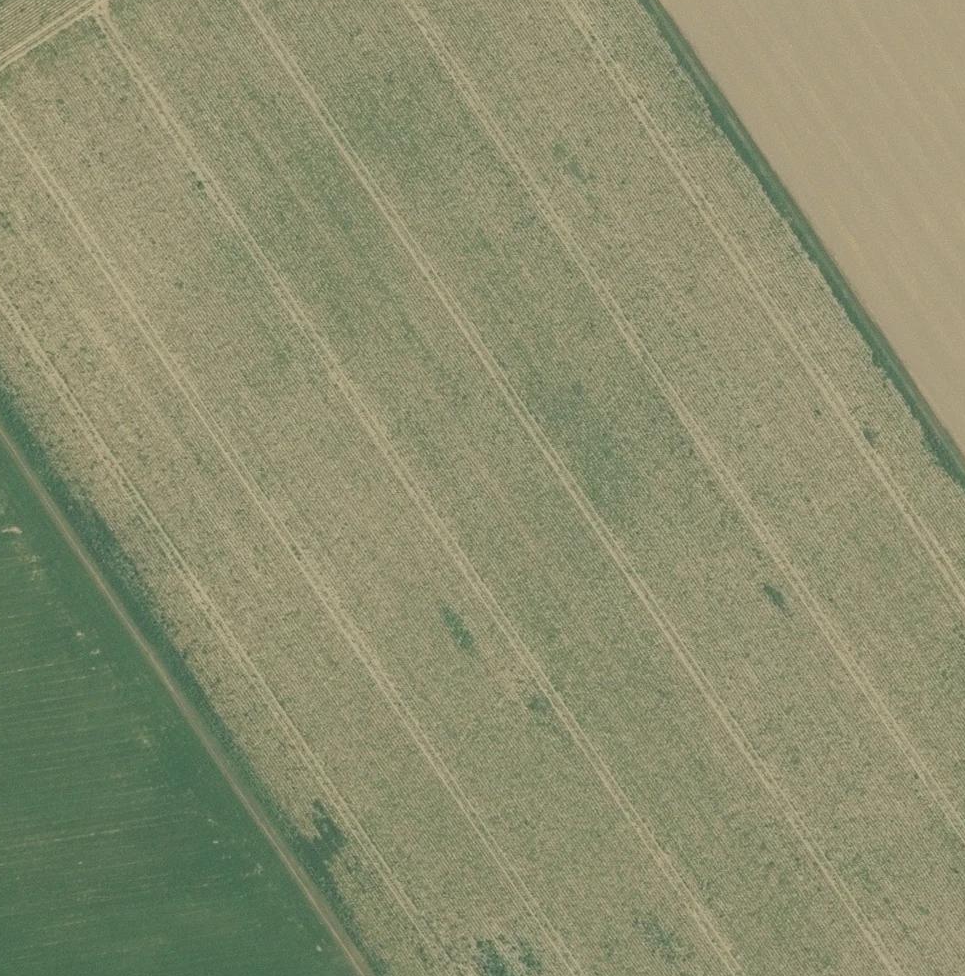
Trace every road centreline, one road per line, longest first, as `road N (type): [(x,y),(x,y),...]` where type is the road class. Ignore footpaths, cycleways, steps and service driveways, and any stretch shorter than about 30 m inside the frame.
road 1 (track): [(0,431),(361,975)]
road 2 (track): [(658,0),(964,465)]

